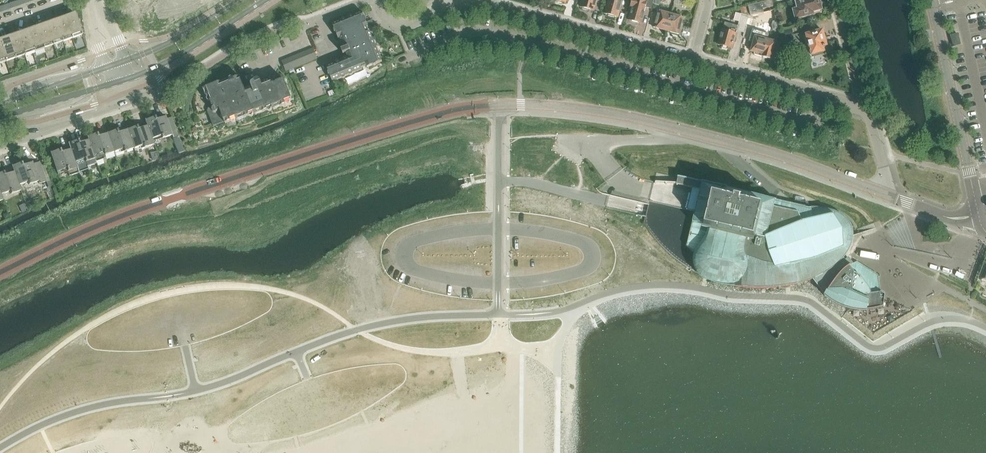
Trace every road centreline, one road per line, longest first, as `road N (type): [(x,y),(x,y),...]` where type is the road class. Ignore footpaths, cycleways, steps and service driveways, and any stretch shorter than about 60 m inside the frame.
road 1 (unclassified): [(499,105),(501,315),(385,322),(216,385),(70,413),(0,448)]
road 2 (tertiary): [(0,274),(146,207),(408,122),(499,105)]
road 3 (tertiary): [(499,105),(634,117),(891,195)]
road 4 (residential): [(694,61),(481,2),(406,26),(387,19),(377,0)]
road 5 (tertiary): [(974,196),(931,0)]
road 6 (residential): [(864,110),(694,61)]
road 7 (tertiary): [(120,81),(267,0)]
road 8 (residential): [(0,149),(157,92)]
road 9 (tertiary): [(239,0),(114,64)]
road 10 (tertiary): [(0,118),(120,81)]
road 11 (tertiary): [(114,64),(0,104)]

